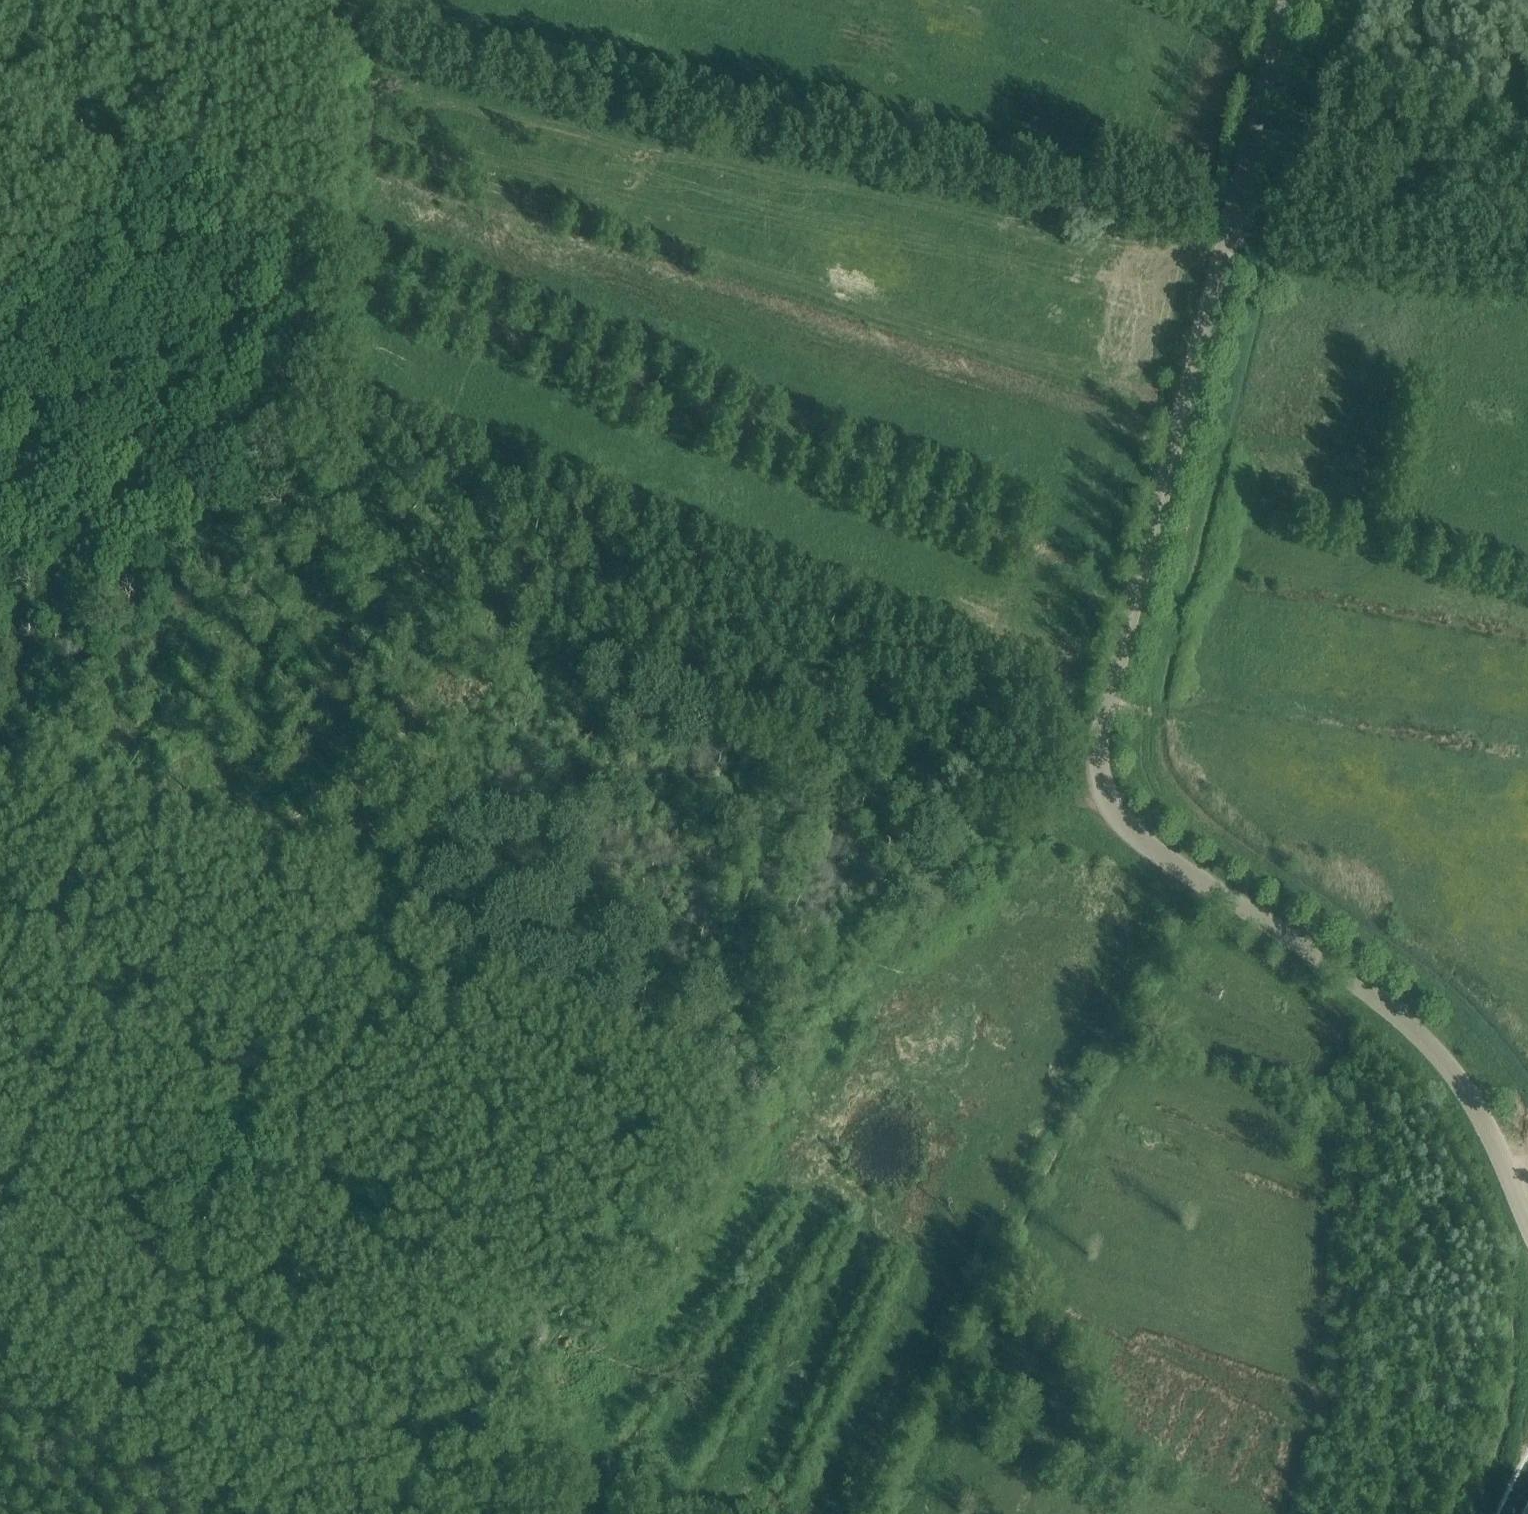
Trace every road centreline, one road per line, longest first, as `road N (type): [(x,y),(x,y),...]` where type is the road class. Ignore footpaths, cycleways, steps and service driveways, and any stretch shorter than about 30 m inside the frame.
road 1 (unclassified): [(1527,1214),(1487,1135),(1423,1046),(1387,1010),(1132,837),(1113,820),(1099,776),(1099,704),(1290,0)]
road 2 (track): [(1233,209),(328,34),(37,0)]

